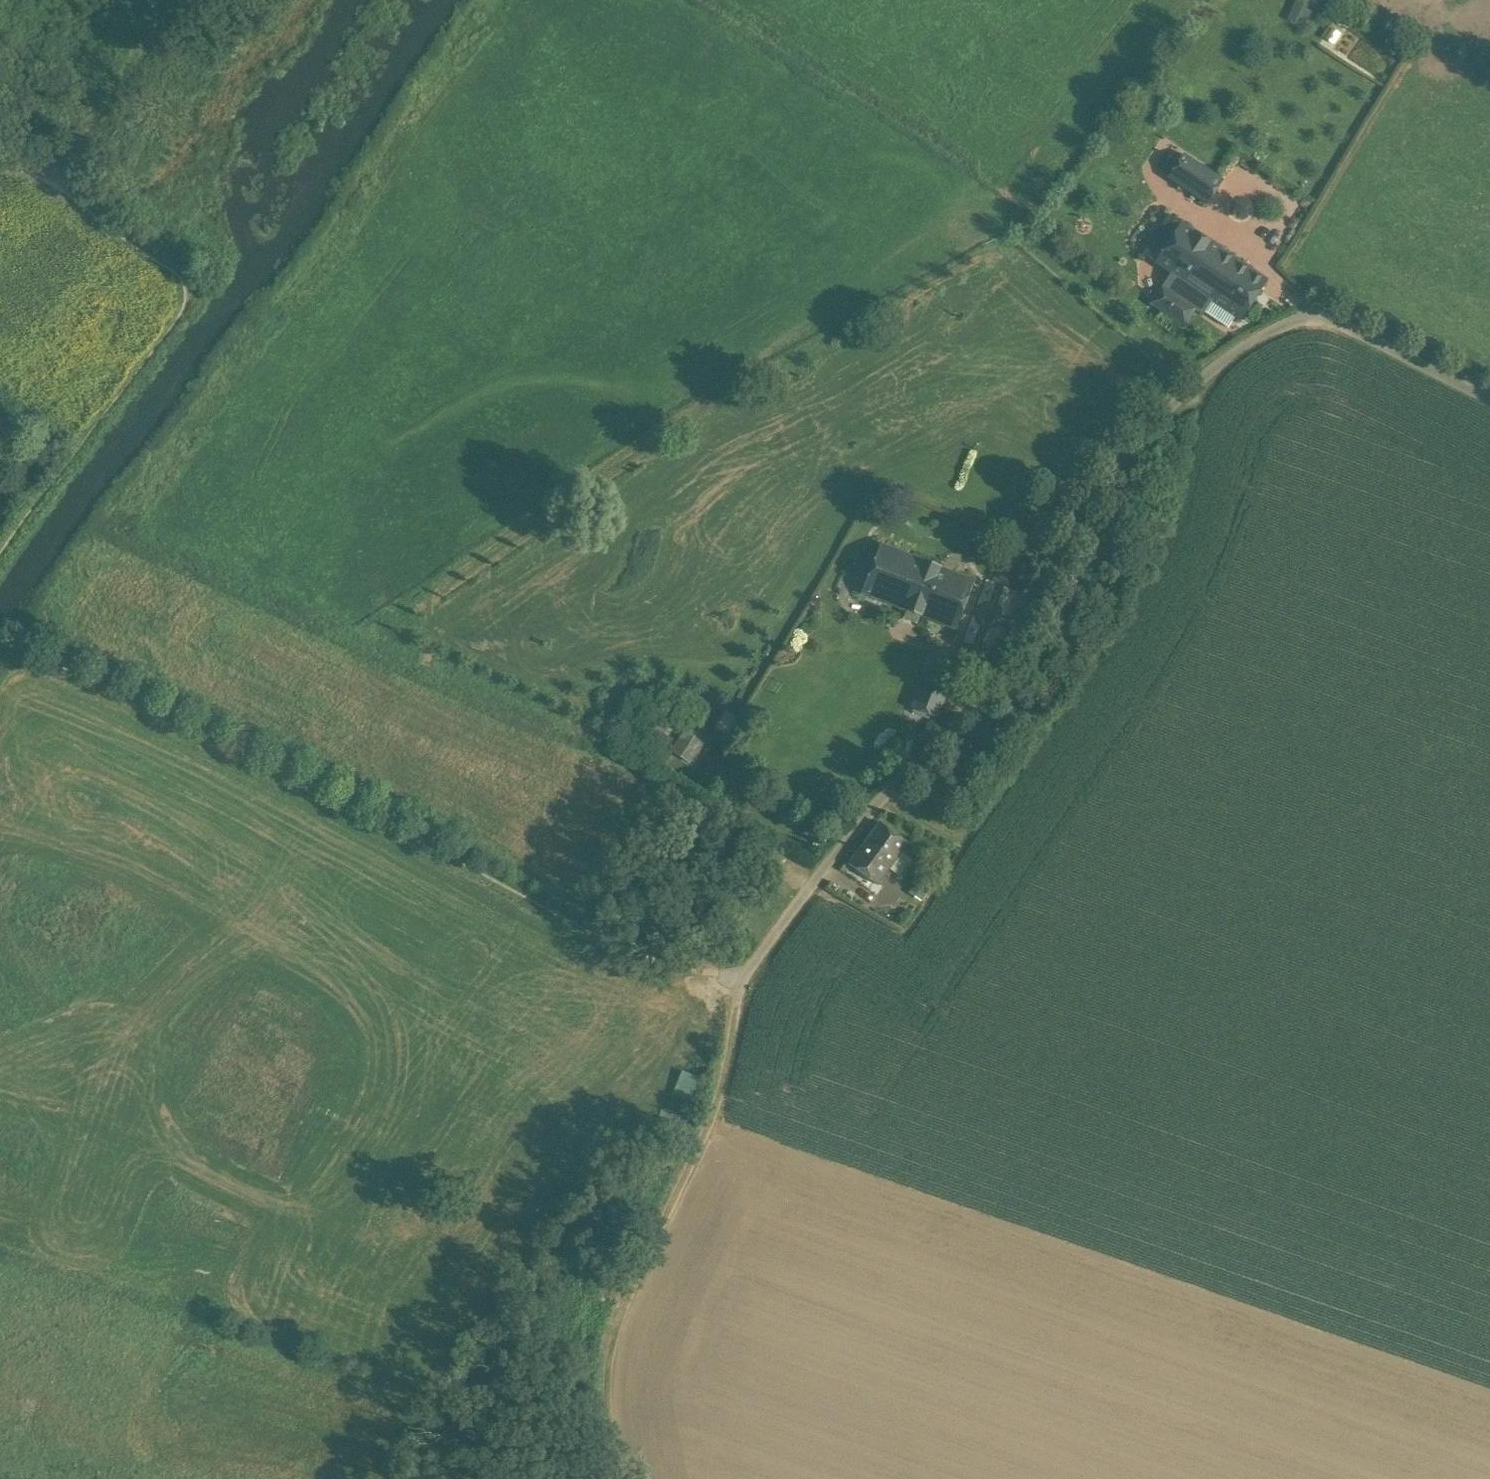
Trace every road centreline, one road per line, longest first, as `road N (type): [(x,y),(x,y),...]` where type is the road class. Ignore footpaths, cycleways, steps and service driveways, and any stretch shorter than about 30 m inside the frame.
road 1 (unclassified): [(739,992),(761,947),(984,680),(1142,431),(1274,326),(1317,310),(1489,400)]
road 2 (track): [(618,1478),(601,1406),(601,1367),(715,1115),(739,992)]
road 3 (track): [(192,0),(46,178)]

